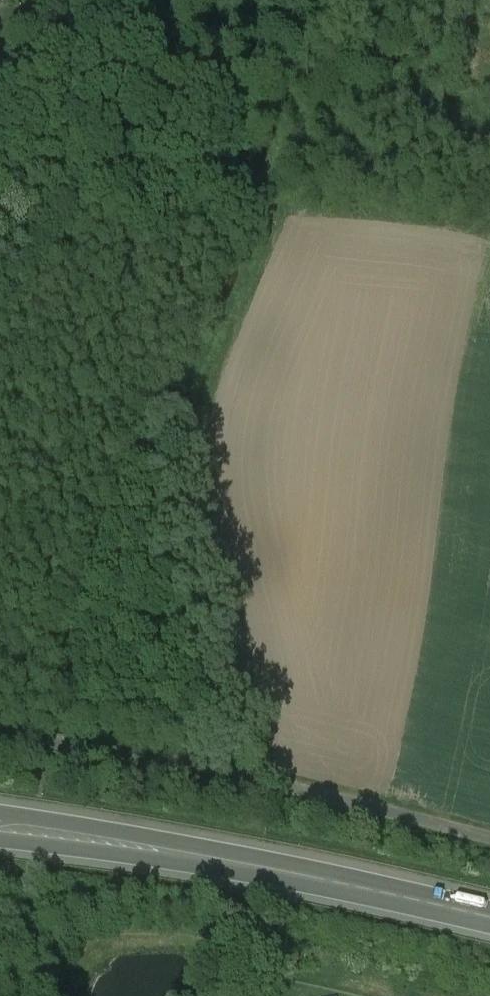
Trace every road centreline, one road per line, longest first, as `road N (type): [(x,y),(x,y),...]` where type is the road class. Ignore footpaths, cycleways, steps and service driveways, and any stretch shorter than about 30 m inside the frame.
road 1 (unclassified): [(489,842),(165,760),(0,734)]
road 2 (primary): [(489,920),(241,869),(0,832)]

